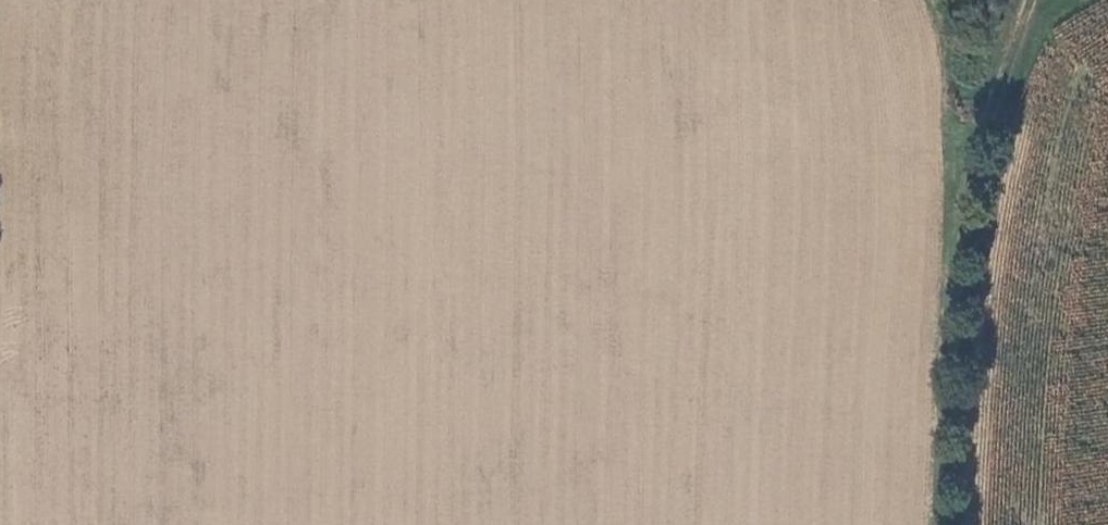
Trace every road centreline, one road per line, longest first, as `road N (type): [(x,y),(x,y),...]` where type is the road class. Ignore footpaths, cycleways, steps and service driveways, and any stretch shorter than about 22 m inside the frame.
road 1 (track): [(1029,0),(974,162),(963,218),(938,524)]

